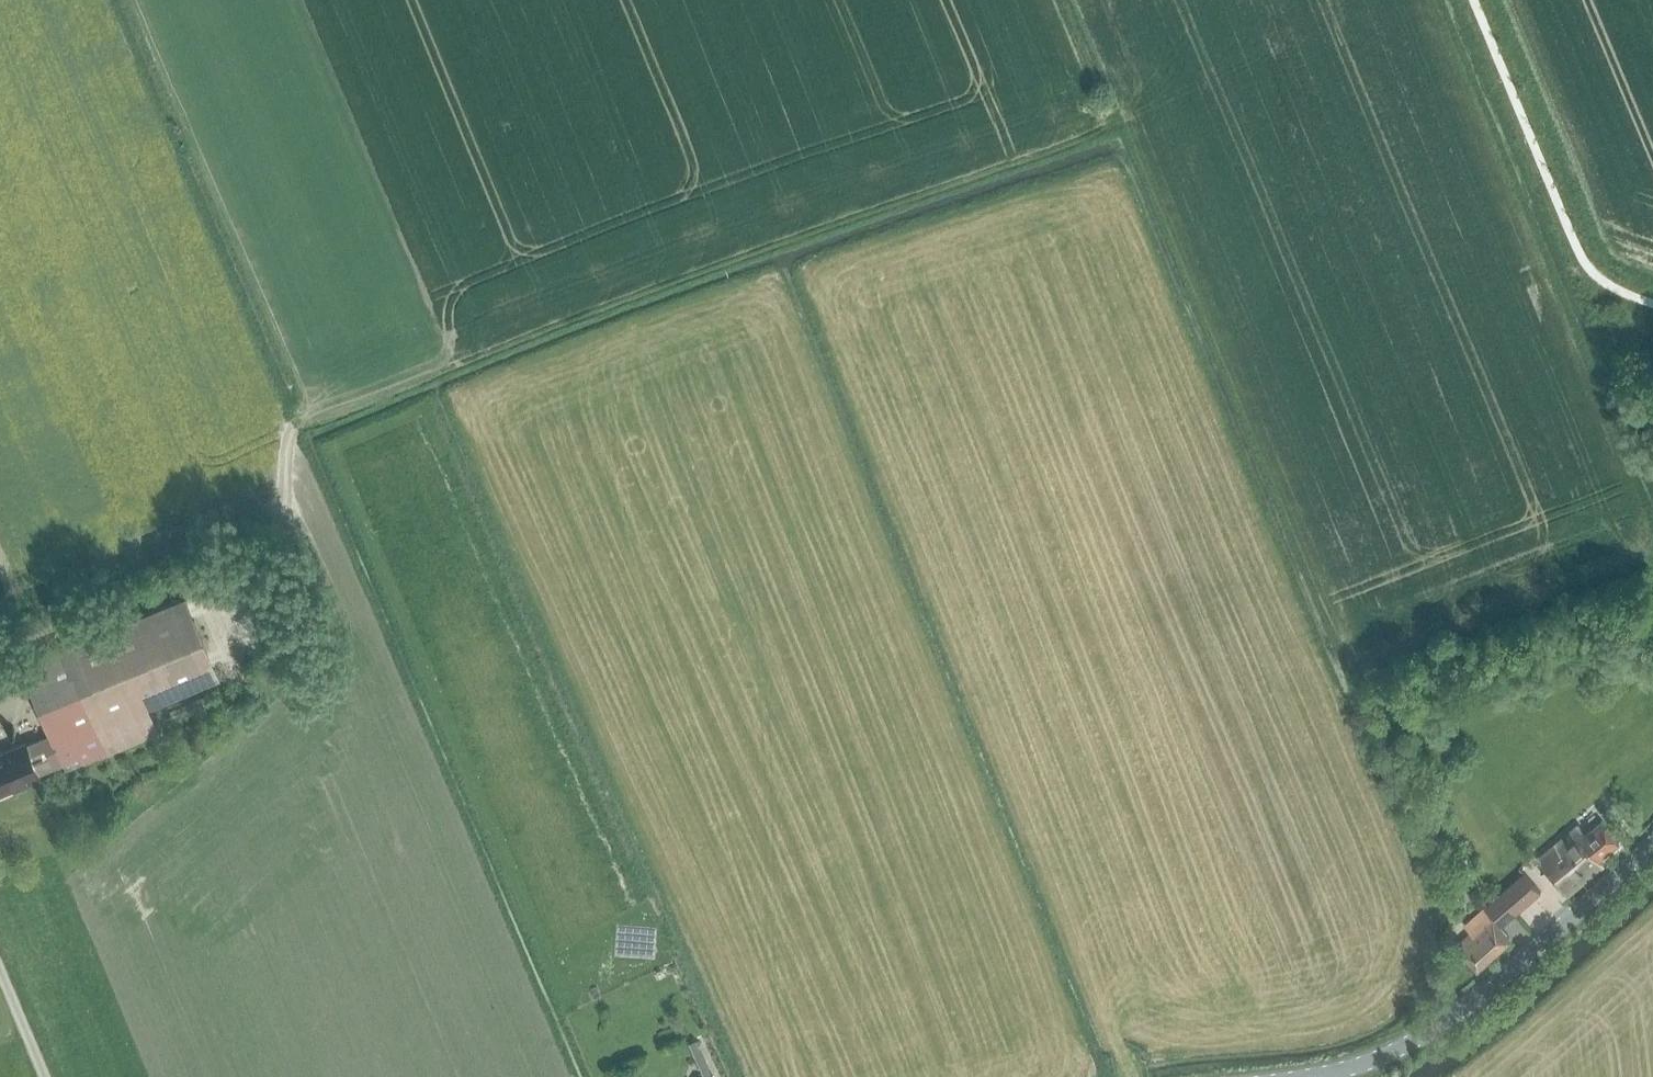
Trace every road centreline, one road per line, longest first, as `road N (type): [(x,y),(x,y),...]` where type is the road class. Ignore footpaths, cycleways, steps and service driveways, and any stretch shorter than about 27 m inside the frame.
road 1 (unclassified): [(1313,1076),(1420,1040),(1490,989),(1652,843)]

